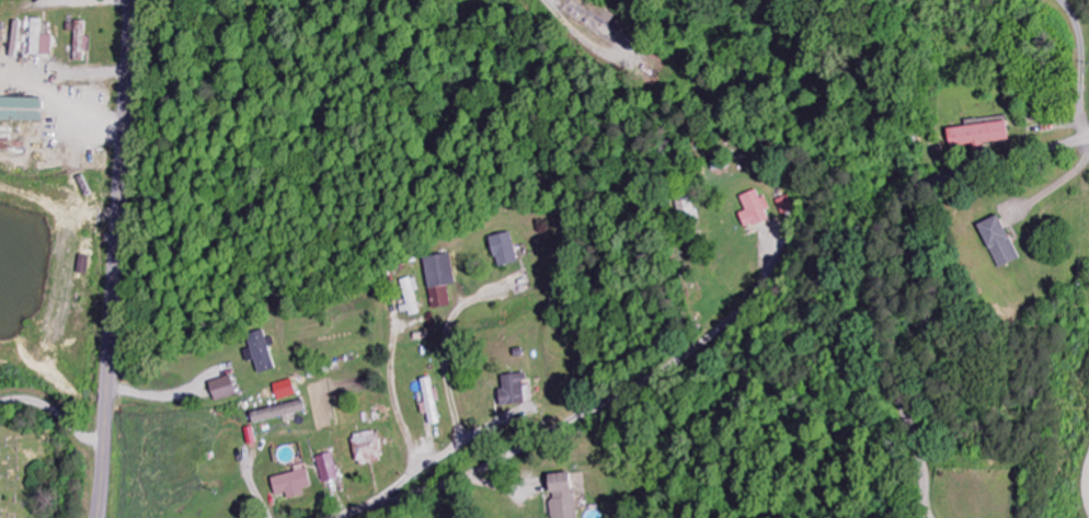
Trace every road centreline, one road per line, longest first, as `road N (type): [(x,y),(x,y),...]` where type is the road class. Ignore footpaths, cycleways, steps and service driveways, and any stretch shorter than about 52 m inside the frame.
road 1 (residential): [(921,517),(922,462),(886,348),(875,279),(883,237),(903,202),(919,191),(1088,139)]
road 2 (secondary): [(98,517),(132,0)]
road 3 (residential): [(342,517),(494,467),(640,388),(722,332),(770,273)]

